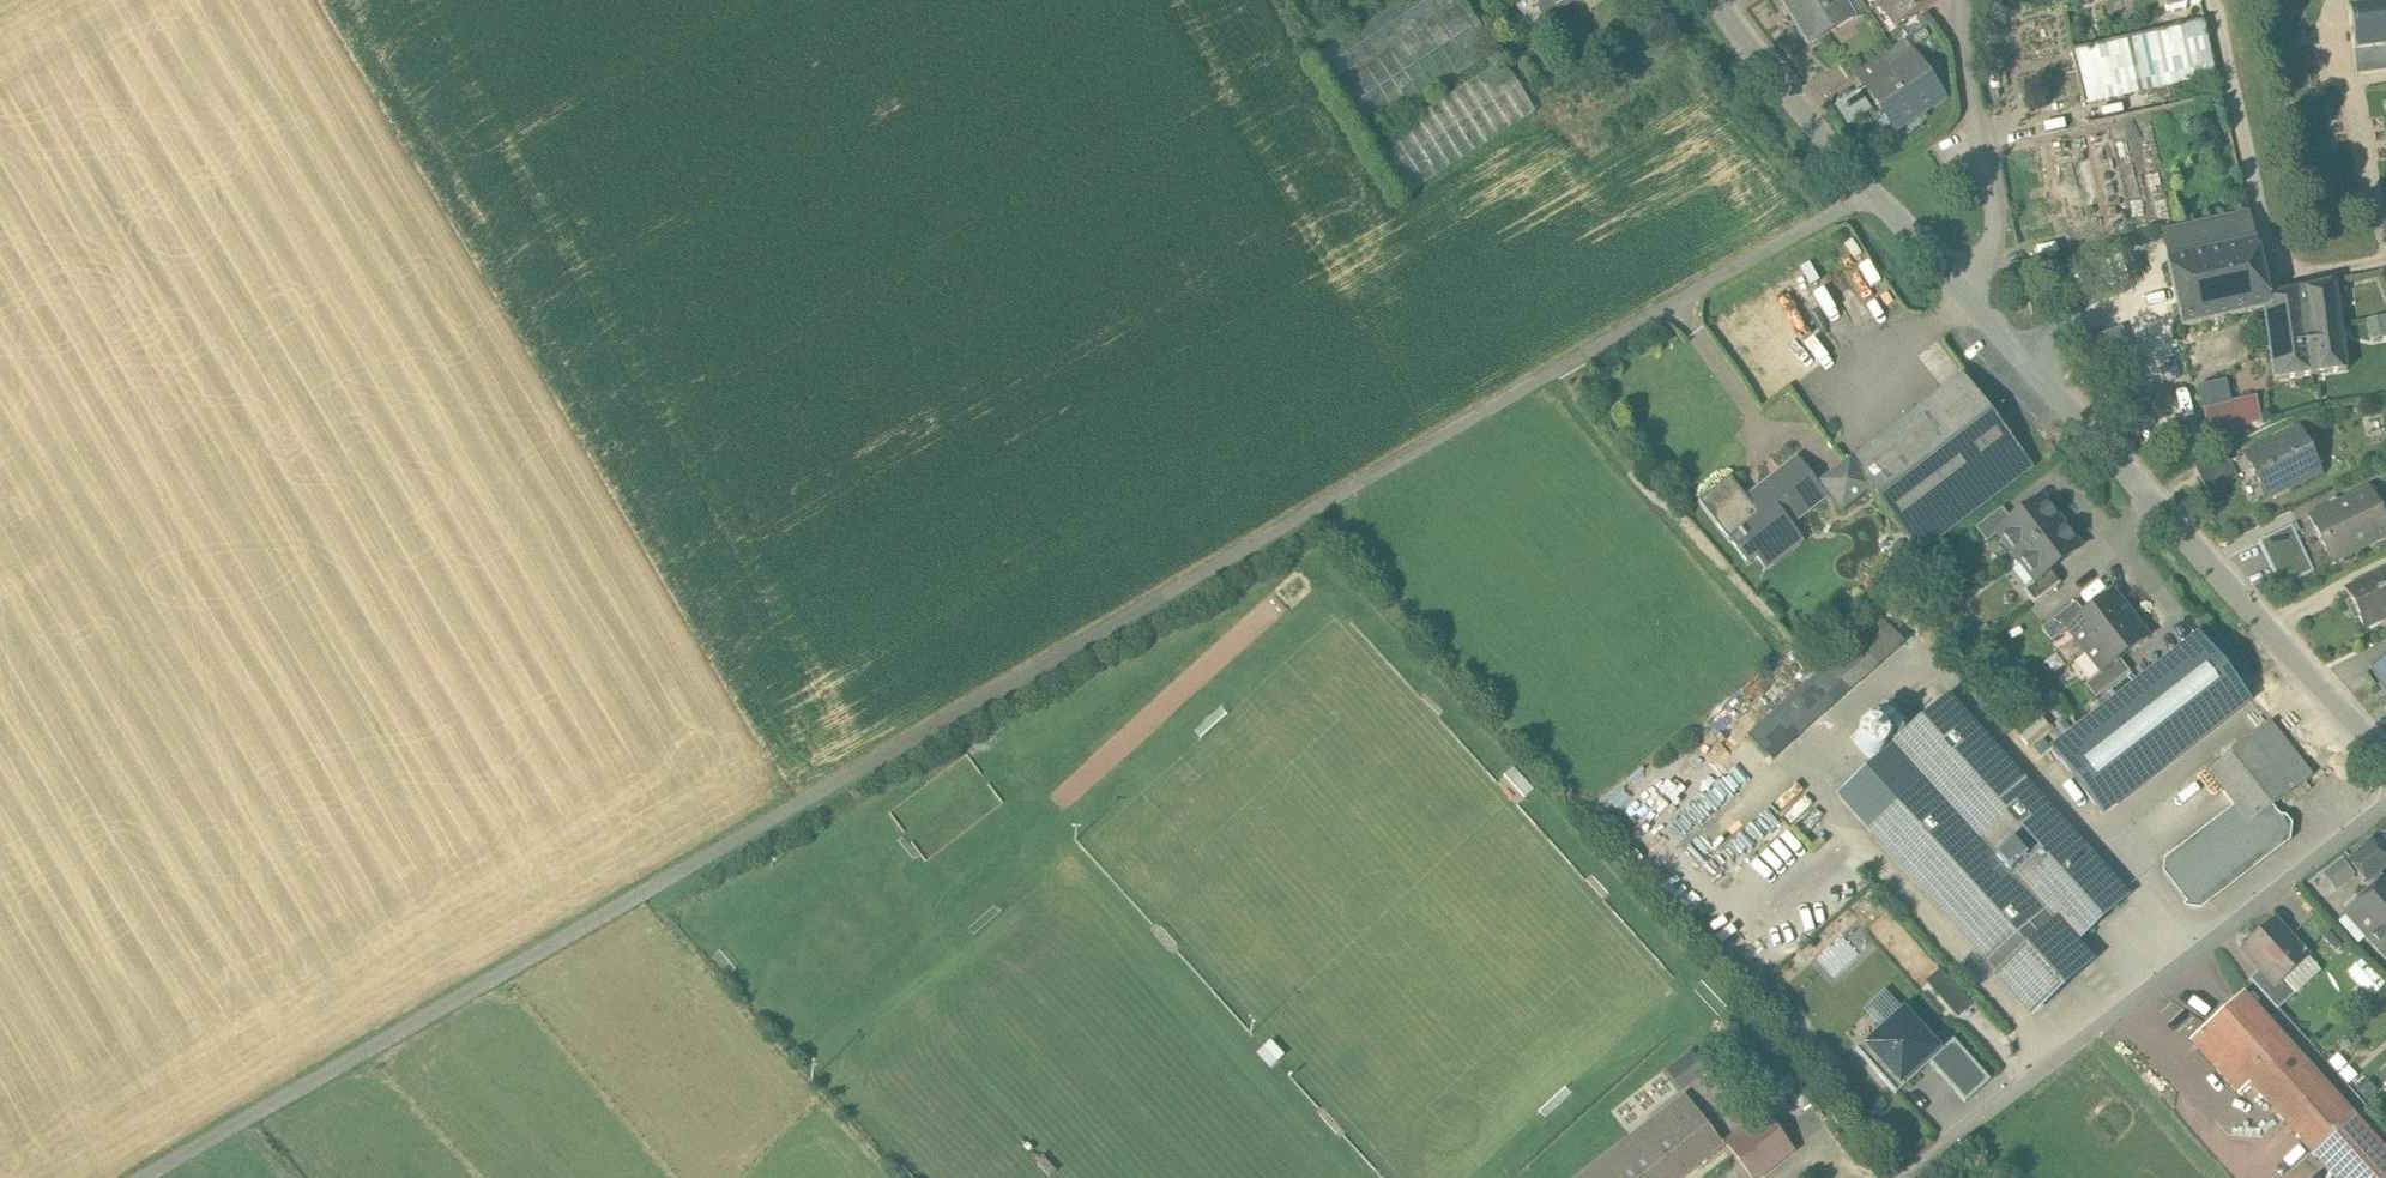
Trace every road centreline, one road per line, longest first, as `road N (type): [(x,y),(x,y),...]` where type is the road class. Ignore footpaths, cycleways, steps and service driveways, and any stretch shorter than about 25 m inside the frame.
road 1 (track): [(144,1177),(1246,551),(1675,296),(1870,193)]
road 2 (tertiary): [(2385,761),(1976,298)]
road 3 (unclassified): [(2385,805),(1903,1177)]
road 4 (tertiary): [(1976,298),(1870,193),(1717,0)]
road 5 (residential): [(1969,0),(1963,48),(2003,221),(1976,298)]

